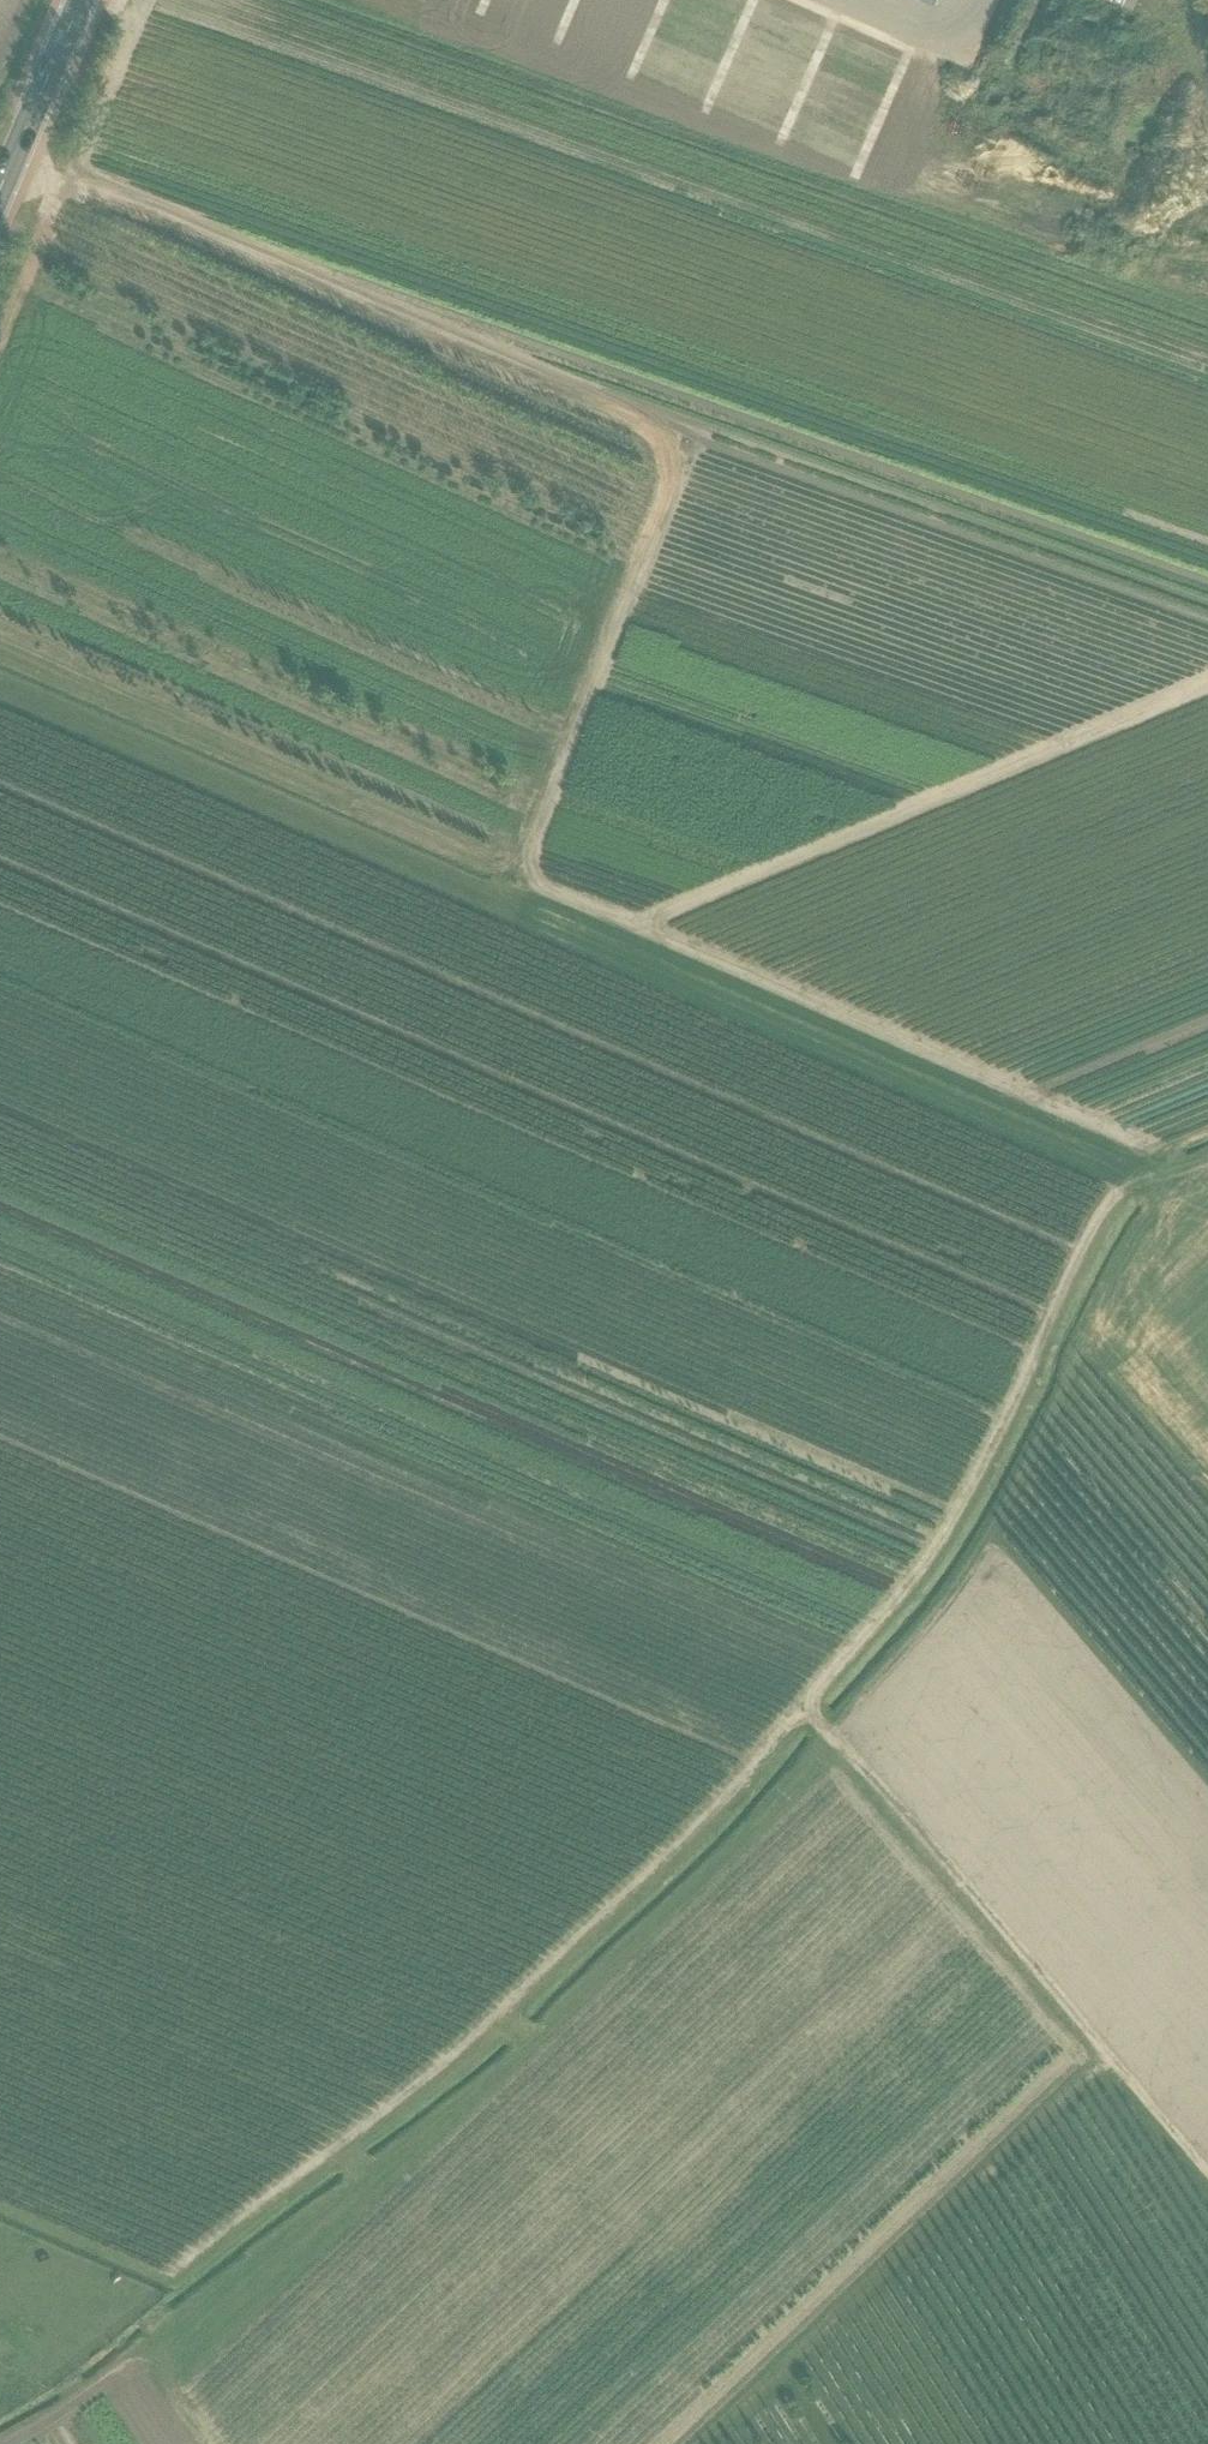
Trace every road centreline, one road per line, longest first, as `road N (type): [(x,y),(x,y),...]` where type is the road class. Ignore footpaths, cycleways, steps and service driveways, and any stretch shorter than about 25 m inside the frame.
road 1 (primary): [(0,188),(80,0)]

